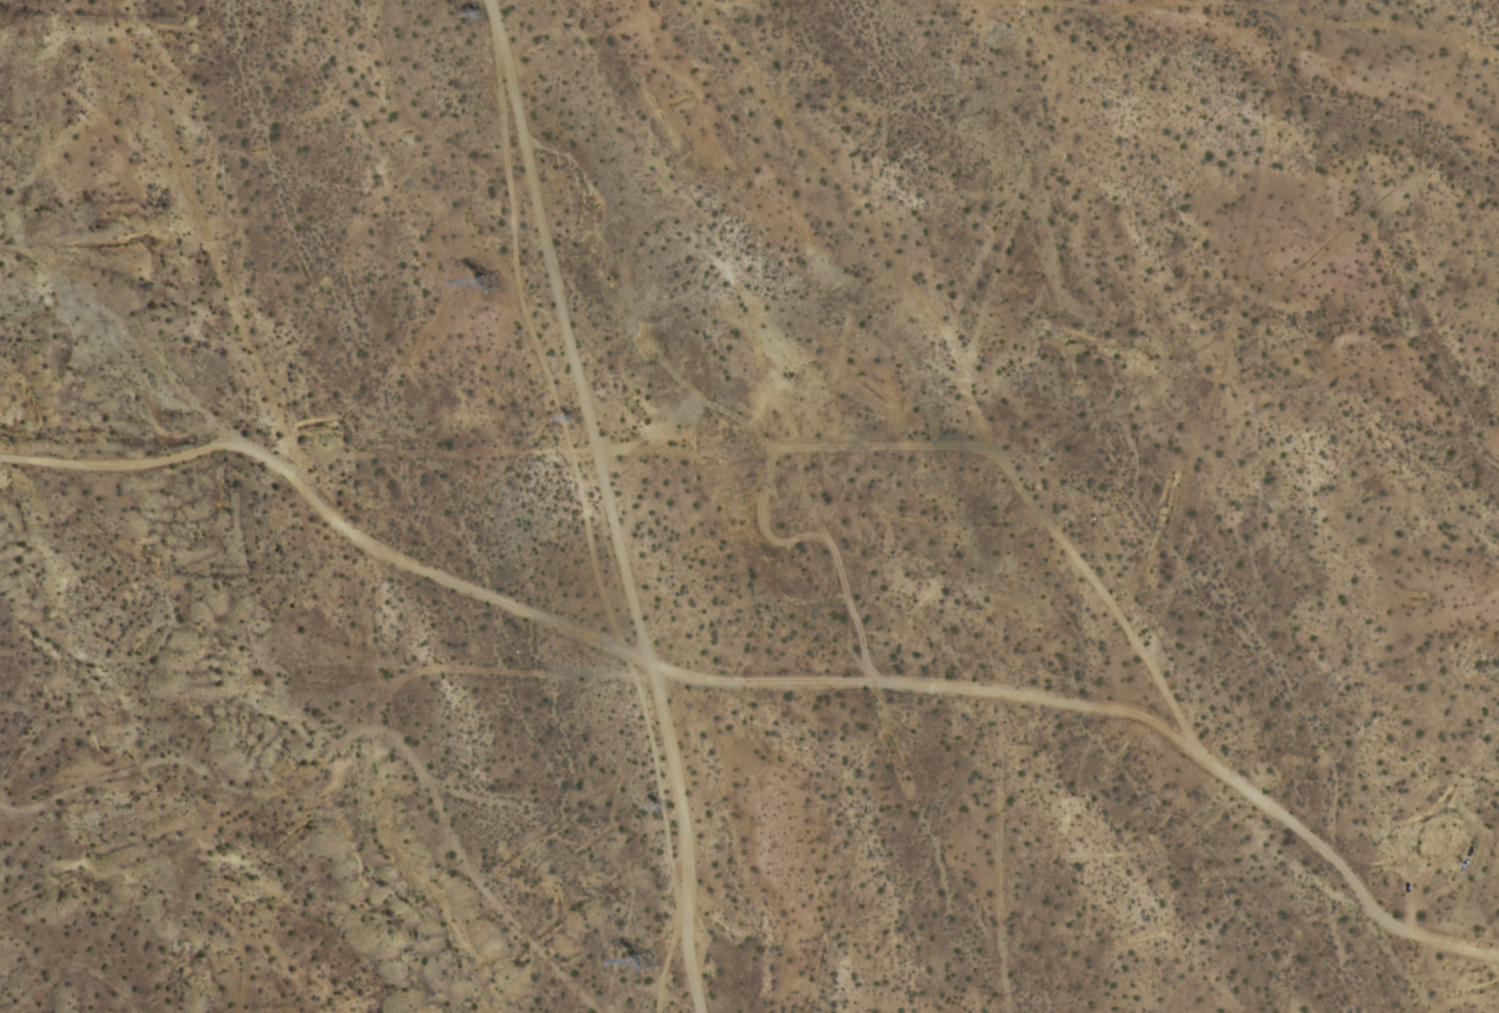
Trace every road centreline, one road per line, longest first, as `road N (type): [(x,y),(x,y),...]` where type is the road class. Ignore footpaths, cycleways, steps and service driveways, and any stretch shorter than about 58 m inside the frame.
road 1 (track): [(650,668),(389,559),(347,534),(255,452),(221,446),(144,465),(89,467),(0,459)]

